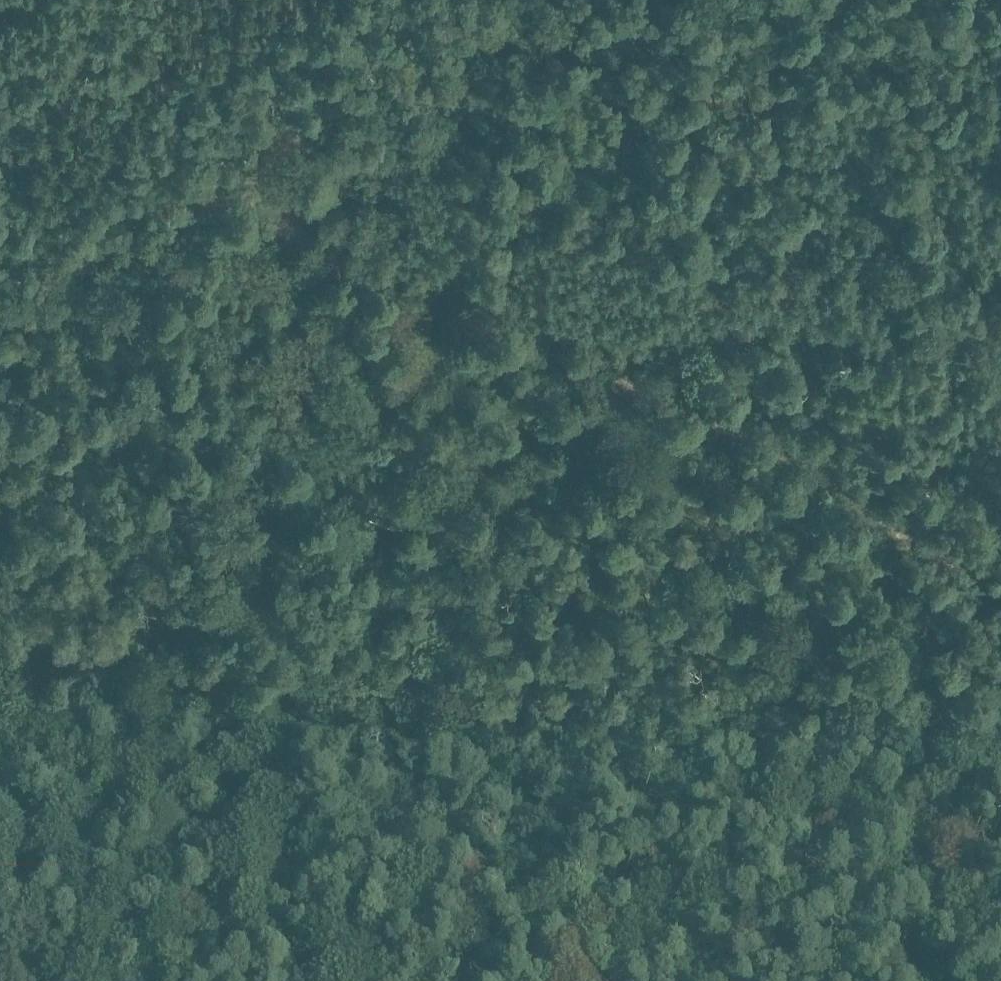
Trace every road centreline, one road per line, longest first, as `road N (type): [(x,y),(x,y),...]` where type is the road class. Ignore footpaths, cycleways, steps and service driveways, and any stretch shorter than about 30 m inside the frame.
road 1 (track): [(159,206),(522,0)]
road 2 (track): [(159,206),(0,289)]

